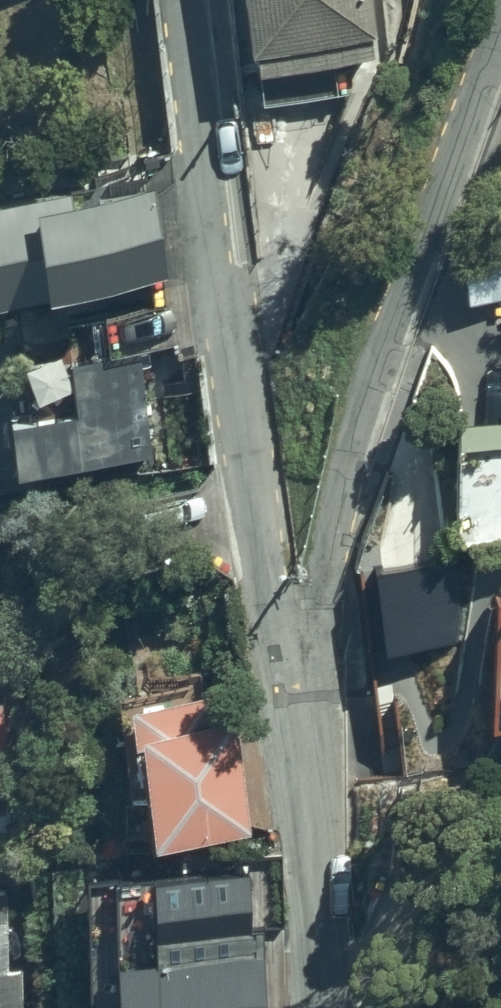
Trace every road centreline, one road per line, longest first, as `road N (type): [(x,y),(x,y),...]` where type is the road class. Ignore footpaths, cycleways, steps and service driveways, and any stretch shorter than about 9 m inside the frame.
road 1 (residential): [(285,746),(185,0)]
road 2 (residential): [(500,30),(398,314),(285,746)]
road 3 (residential): [(324,1007),(285,746)]

